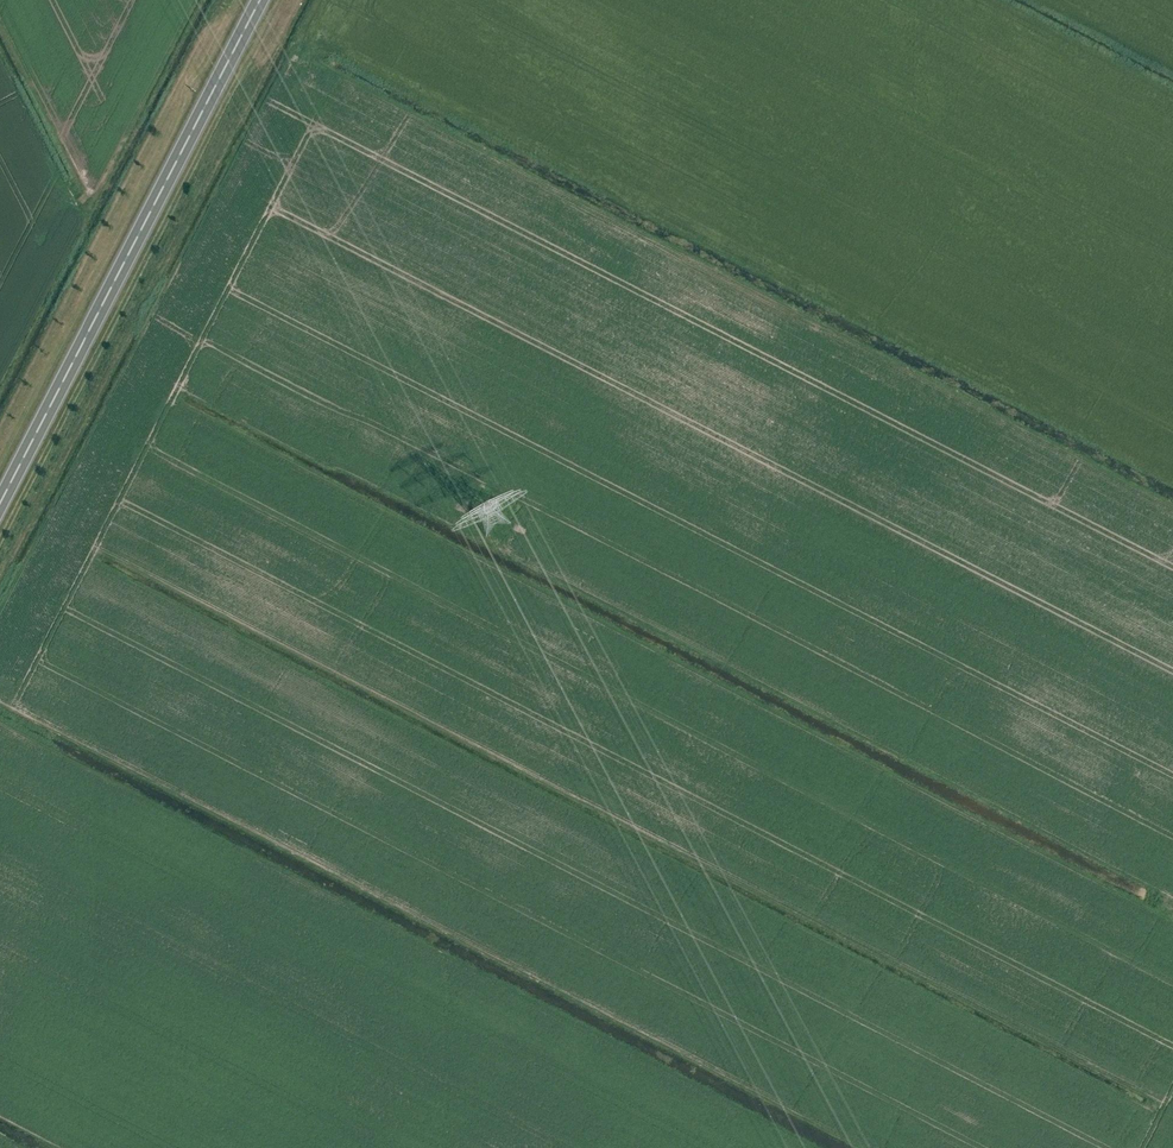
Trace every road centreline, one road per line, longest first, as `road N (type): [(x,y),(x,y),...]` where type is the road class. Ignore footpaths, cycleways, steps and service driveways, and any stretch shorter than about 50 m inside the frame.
road 1 (trunk): [(0,514),(264,0)]

